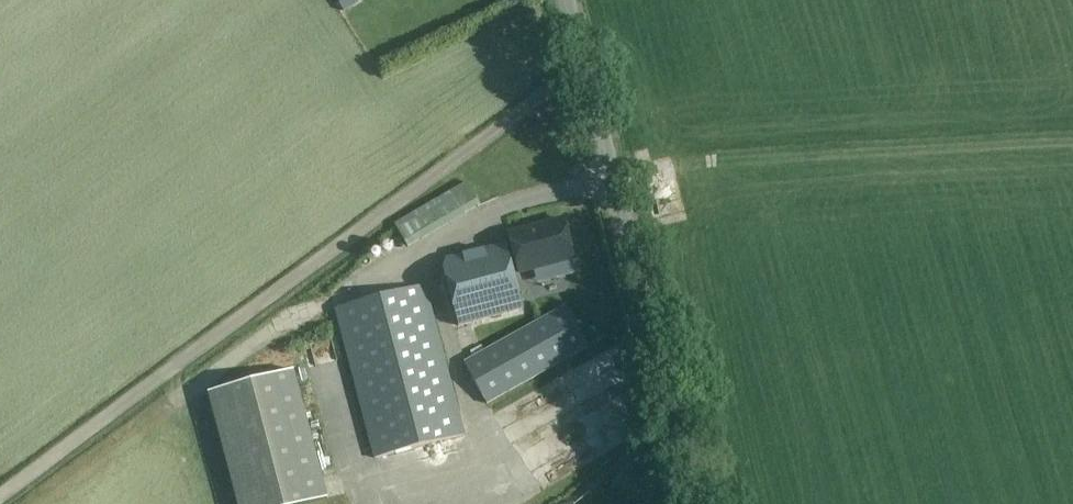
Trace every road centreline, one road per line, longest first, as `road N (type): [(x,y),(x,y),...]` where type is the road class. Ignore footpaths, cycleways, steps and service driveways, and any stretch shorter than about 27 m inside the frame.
road 1 (track): [(585,77),(543,95),(0,496)]
road 2 (unclassified): [(699,503),(564,0)]

